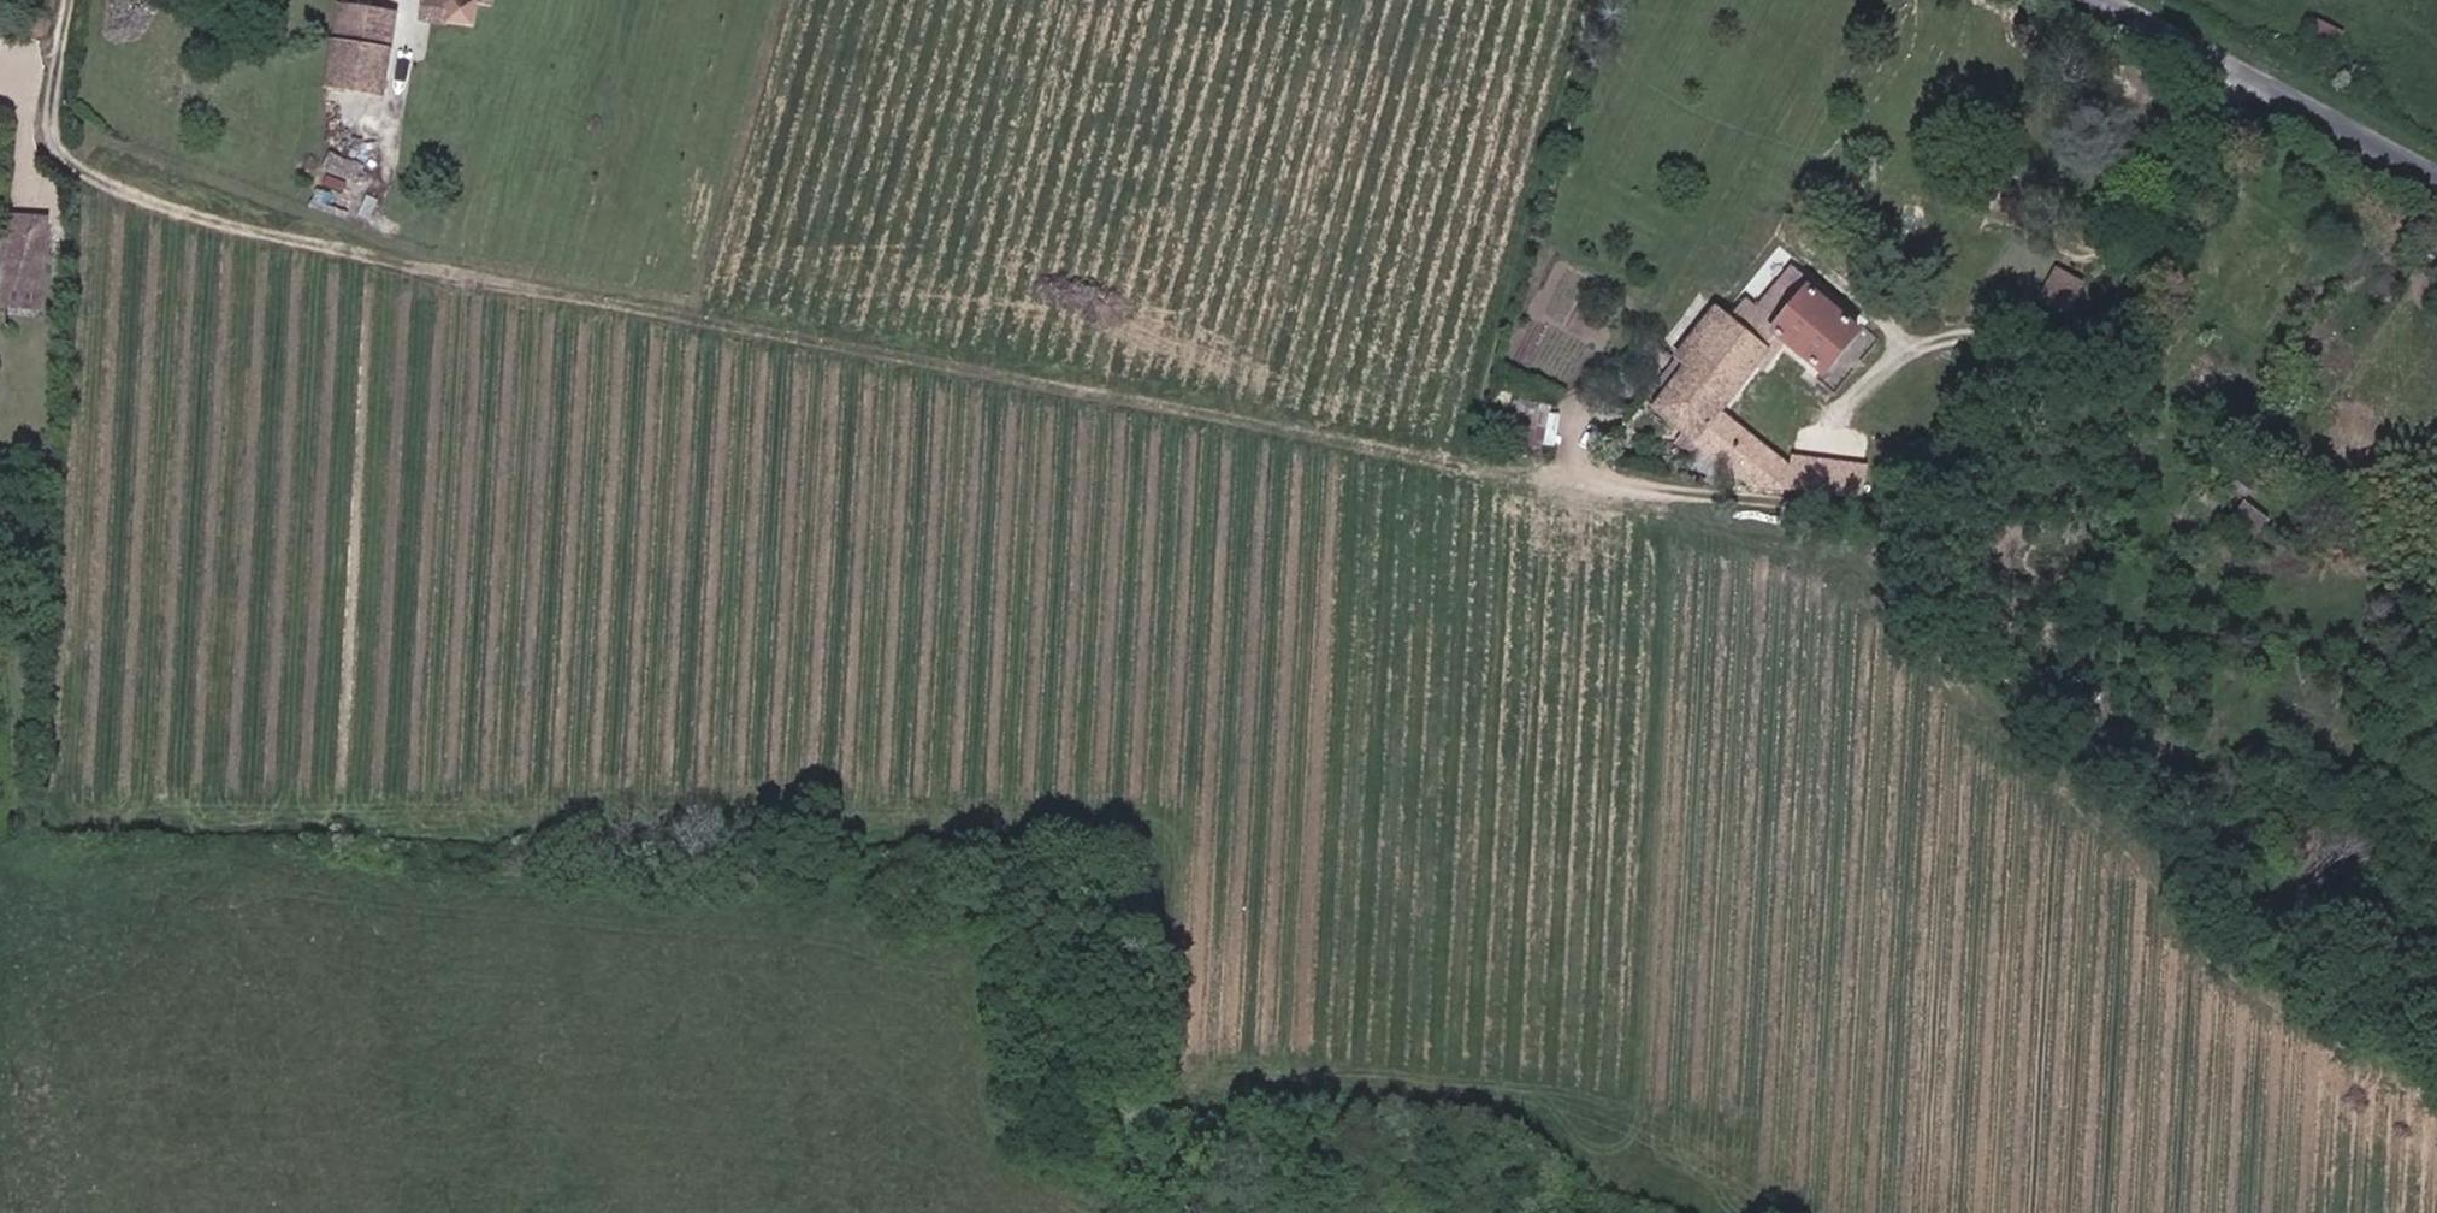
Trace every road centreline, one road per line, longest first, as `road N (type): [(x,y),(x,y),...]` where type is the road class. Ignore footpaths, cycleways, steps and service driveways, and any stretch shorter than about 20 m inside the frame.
road 1 (track): [(79,0),(54,117),(67,149),(105,182),(204,220),(1481,469),(1800,504)]
road 2 (track): [(2260,81),(2209,137),(2165,262),(2127,302),(2085,331),(2010,328),(1915,348),(1866,384),(1825,440)]
road 3 (unclassified): [(2104,0),(2436,174)]

